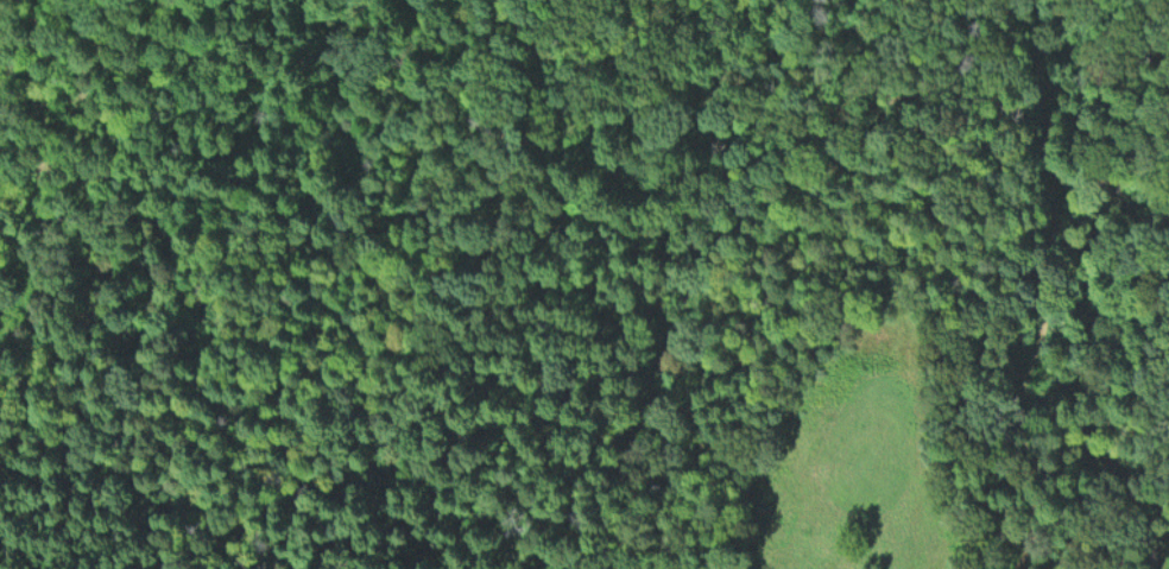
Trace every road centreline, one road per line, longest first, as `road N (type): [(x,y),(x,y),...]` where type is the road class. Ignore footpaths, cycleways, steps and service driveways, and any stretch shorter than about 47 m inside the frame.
road 1 (residential): [(1011,568),(1032,532),(1015,419),(1051,271),(1054,220),(1034,57),(1038,0)]

